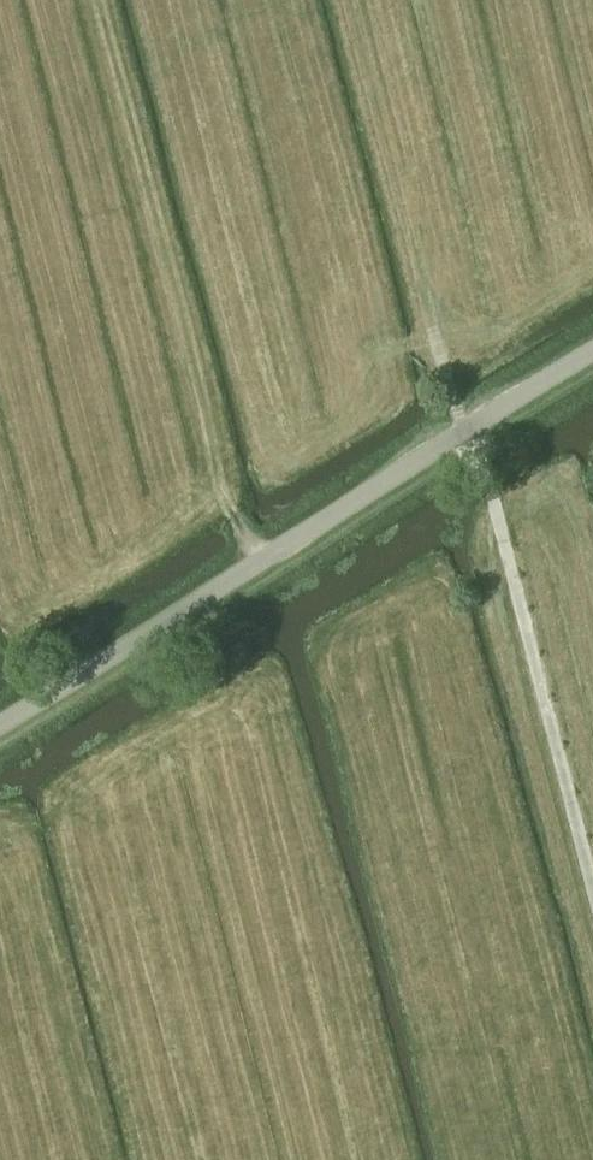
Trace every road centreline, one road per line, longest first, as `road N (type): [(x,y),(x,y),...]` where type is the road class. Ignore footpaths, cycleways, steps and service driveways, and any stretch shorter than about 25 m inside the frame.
road 1 (unclassified): [(592,351),(0,724)]
road 2 (track): [(592,889),(504,541),(465,425)]

